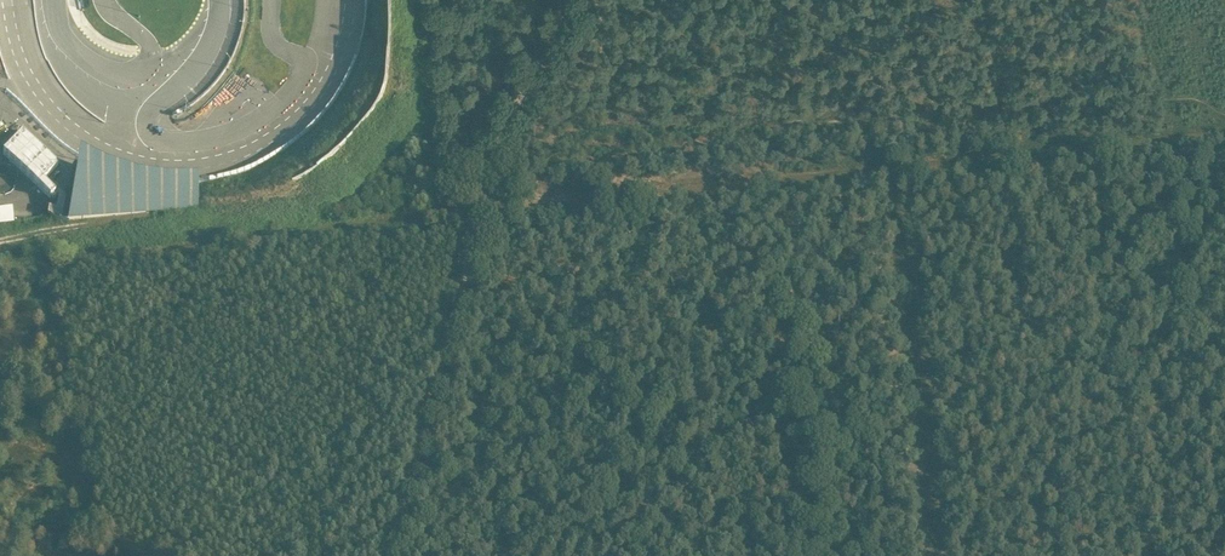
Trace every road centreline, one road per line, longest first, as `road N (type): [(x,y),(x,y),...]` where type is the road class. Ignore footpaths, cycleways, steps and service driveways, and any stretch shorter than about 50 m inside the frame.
road 1 (track): [(1224,134),(569,202)]
road 2 (track): [(0,265),(478,211)]
road 3 (track): [(478,211),(385,555)]
road 4 (track): [(478,211),(490,137),(566,0)]

